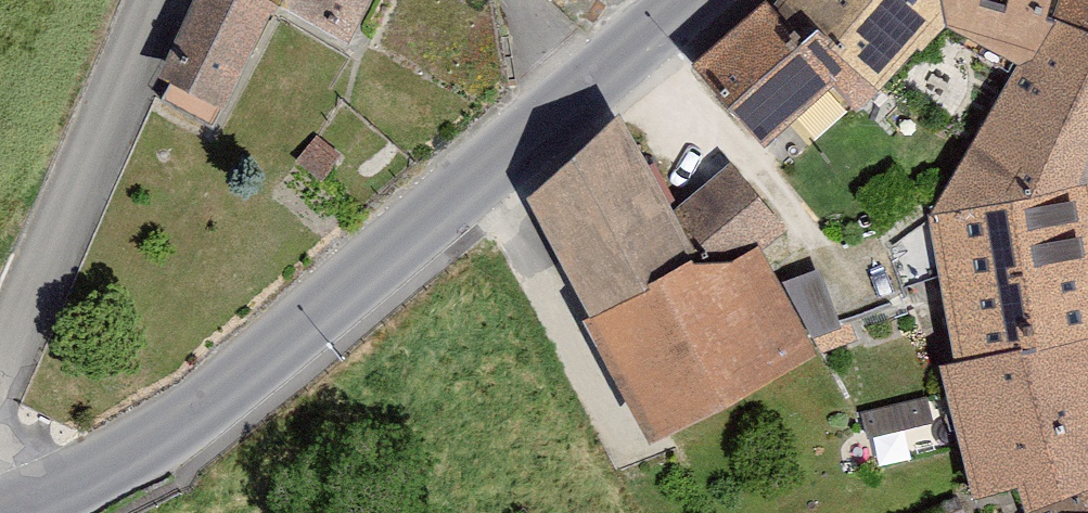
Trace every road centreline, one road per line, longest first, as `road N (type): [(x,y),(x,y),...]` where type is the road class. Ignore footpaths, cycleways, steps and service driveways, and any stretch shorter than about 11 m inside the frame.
road 1 (tertiary): [(0,512),(46,498),(228,398),(693,0)]
road 2 (residential): [(0,375),(162,0)]

